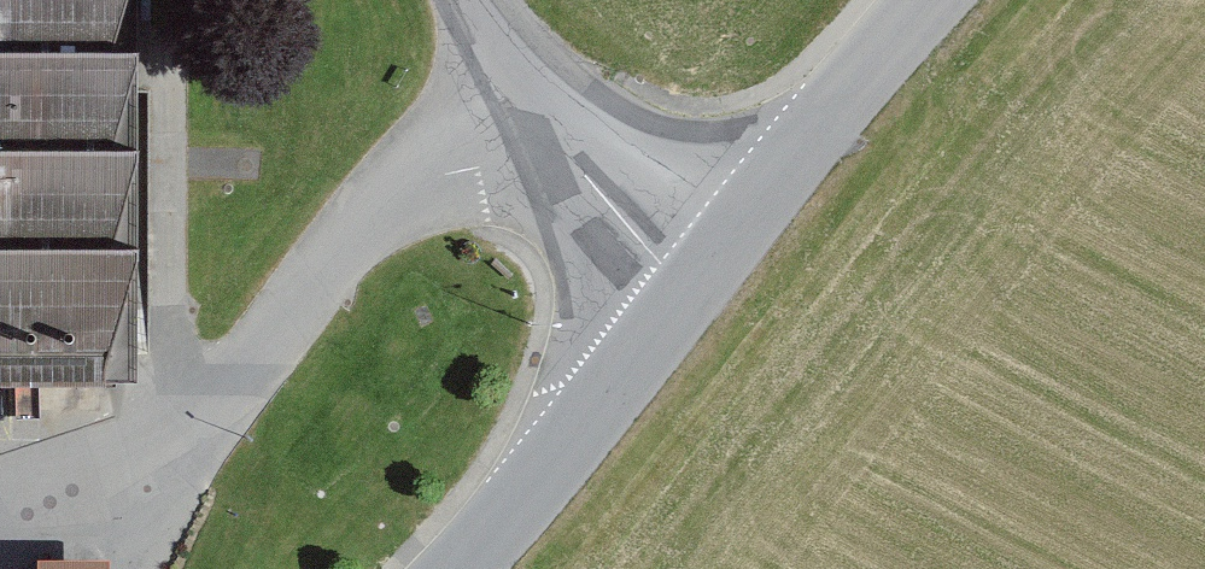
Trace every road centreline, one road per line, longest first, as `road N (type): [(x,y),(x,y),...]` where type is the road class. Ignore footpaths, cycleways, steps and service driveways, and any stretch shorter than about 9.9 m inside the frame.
road 1 (unclassified): [(700,288),(459,568)]
road 2 (unclassified): [(930,0),(700,288)]
road 3 (unclassified): [(700,288),(471,0)]

